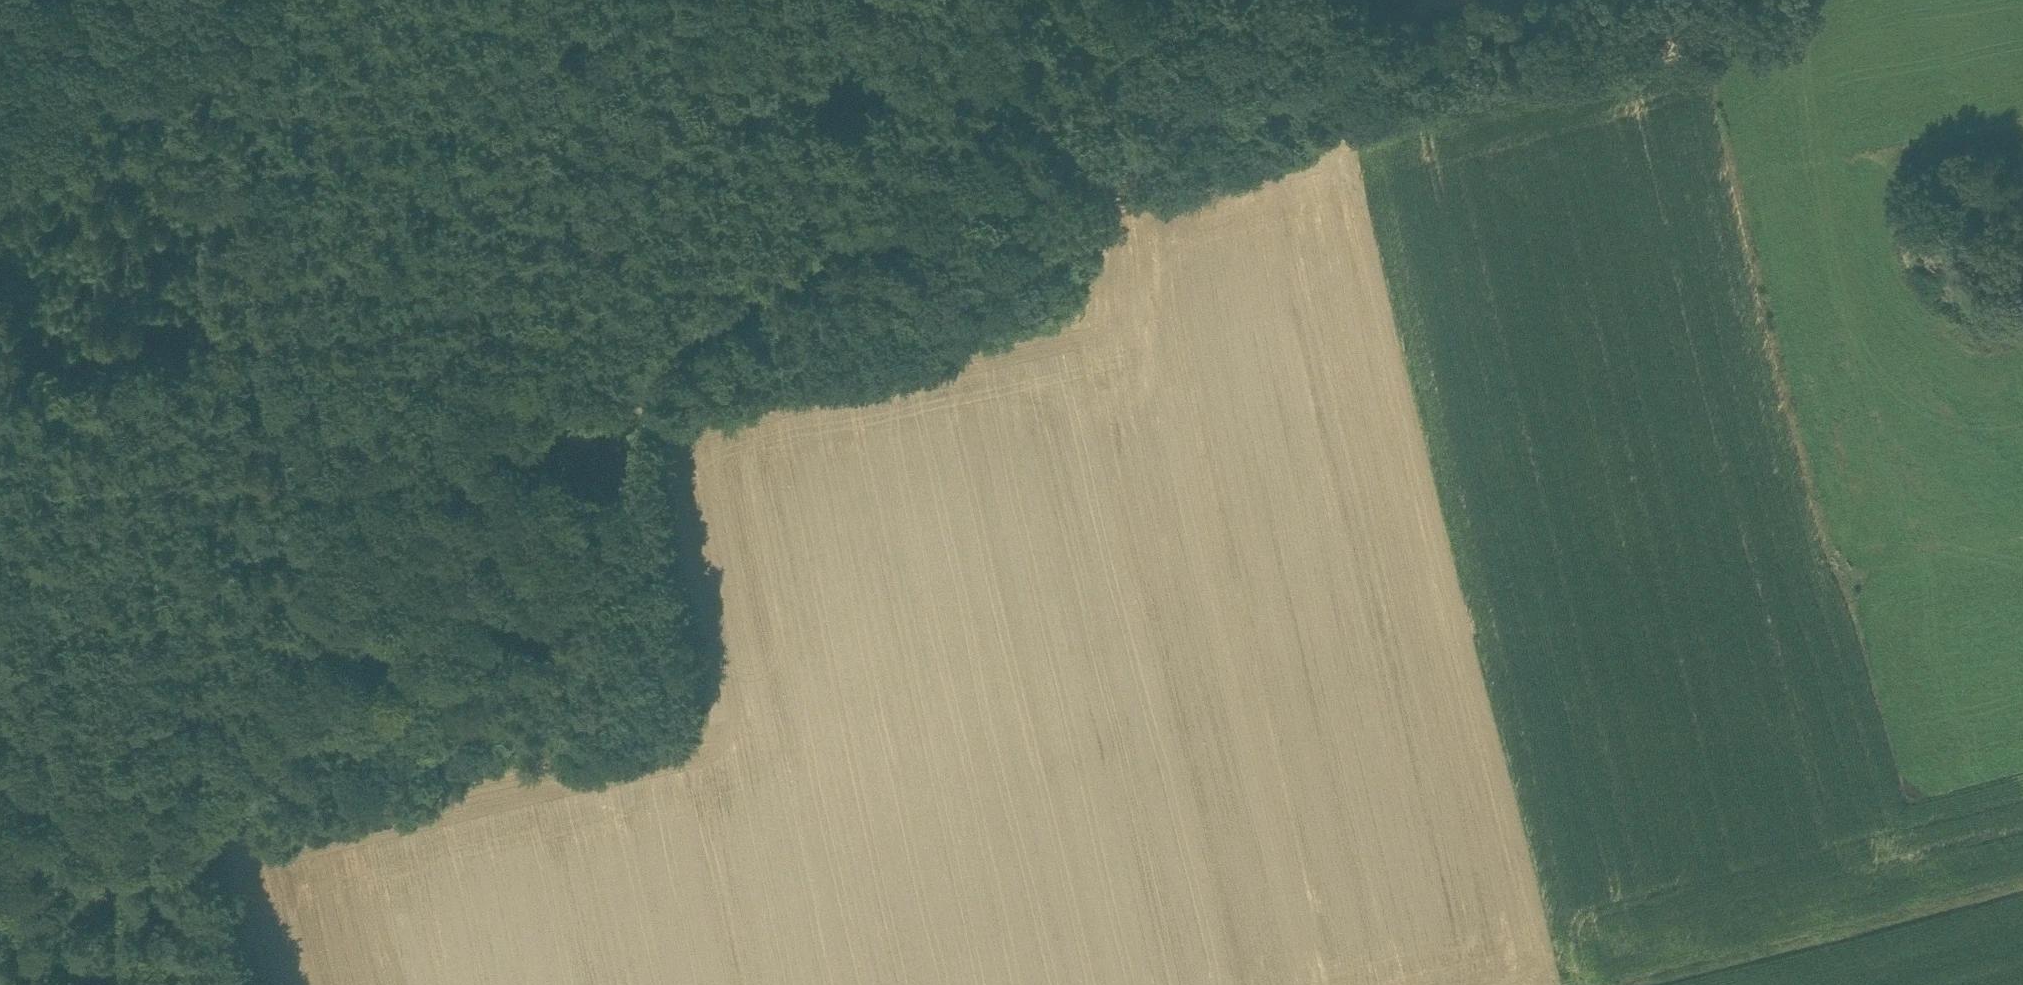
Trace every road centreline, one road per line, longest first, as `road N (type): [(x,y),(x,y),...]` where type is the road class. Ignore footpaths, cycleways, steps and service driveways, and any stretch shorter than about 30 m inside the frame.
road 1 (track): [(1424,0),(1419,17),(1330,67),(798,258),(710,310),(641,370),(605,444),(568,574),(186,845)]
road 2 (track): [(2022,883),(1636,984)]
road 3 (track): [(186,845),(0,905)]

